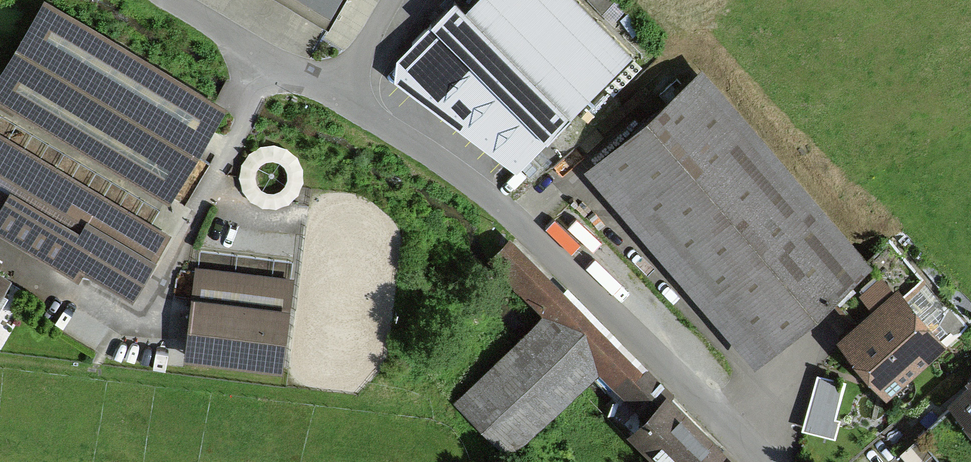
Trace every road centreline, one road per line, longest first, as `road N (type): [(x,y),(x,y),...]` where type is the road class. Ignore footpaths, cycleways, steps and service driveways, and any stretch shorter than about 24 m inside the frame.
road 1 (residential): [(765,461),(426,128),(328,92),(176,0)]

